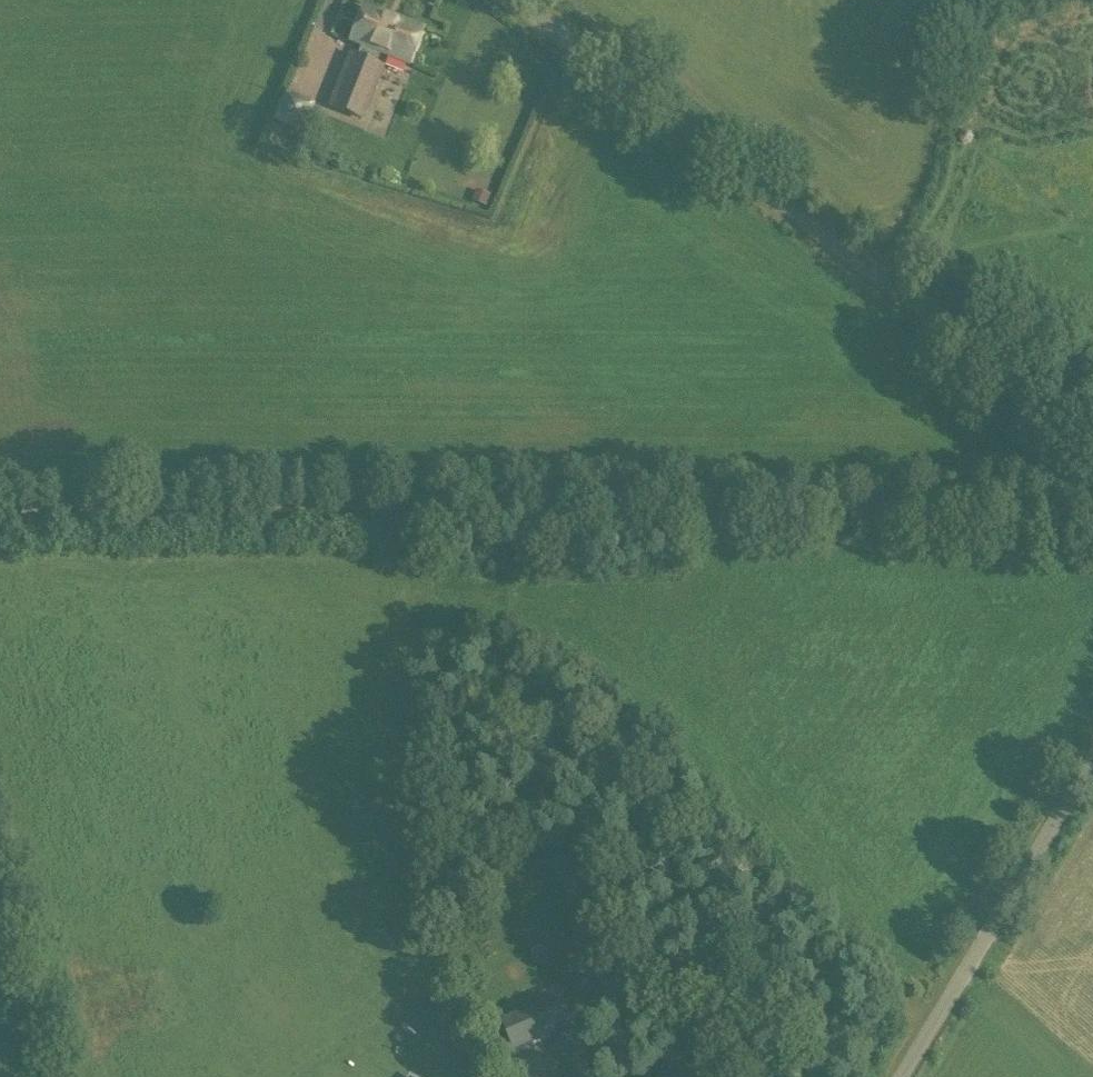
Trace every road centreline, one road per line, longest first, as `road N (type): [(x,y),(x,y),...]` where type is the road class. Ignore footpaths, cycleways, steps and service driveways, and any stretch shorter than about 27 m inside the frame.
road 1 (track): [(1092,509),(138,504),(0,513)]
road 2 (tertiary): [(1092,441),(514,0)]
road 3 (unclassified): [(887,1076),(1092,728)]

